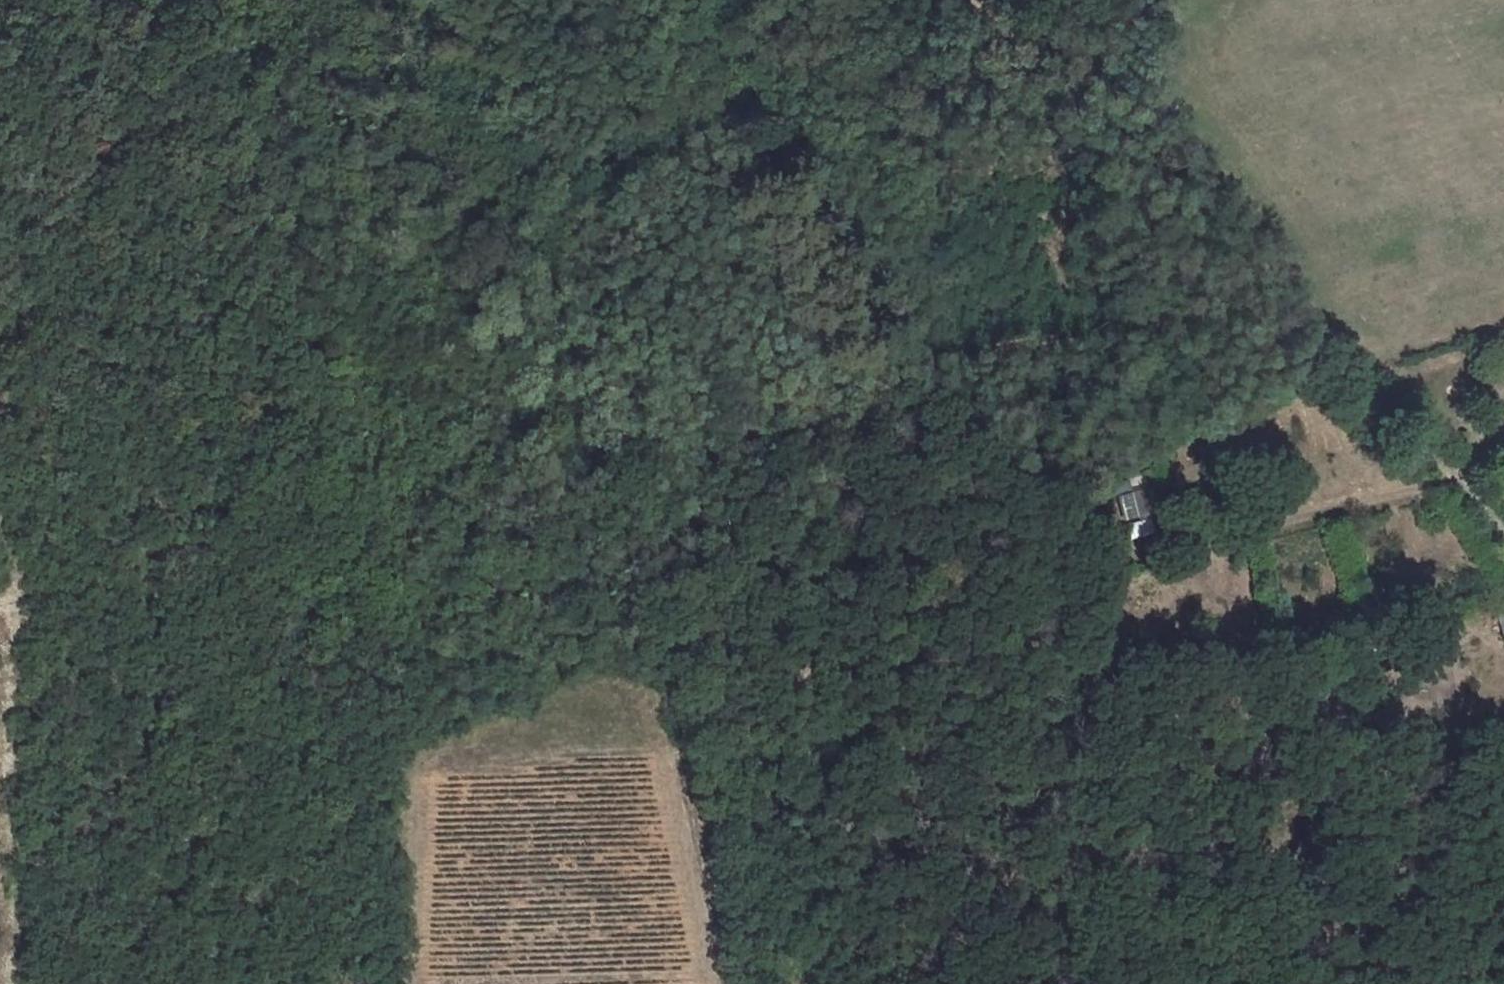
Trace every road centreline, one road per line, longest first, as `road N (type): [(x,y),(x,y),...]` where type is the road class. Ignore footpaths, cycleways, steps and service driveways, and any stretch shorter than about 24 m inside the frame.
road 1 (track): [(987,0),(1177,138),(1425,454)]

